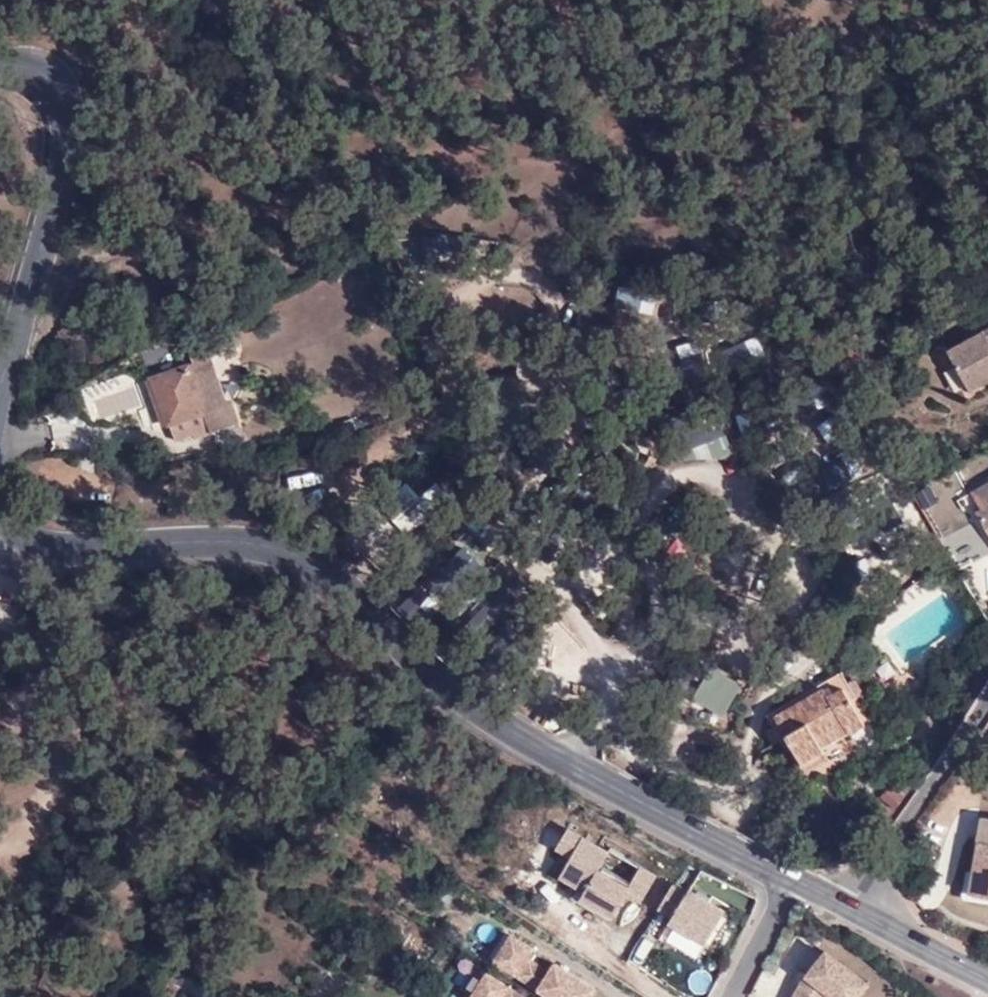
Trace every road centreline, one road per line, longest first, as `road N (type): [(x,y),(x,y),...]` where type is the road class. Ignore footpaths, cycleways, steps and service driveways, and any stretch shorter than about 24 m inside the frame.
road 1 (tertiary): [(0,513),(31,544),(70,554),(221,544),(276,549),(319,567),(447,699),(795,882)]
road 2 (tertiary): [(0,66),(43,68),(63,85),(71,116),(0,399)]
road 3 (residential): [(987,722),(931,791),(859,913)]
road 4 (tertiary): [(859,913),(987,979)]
road 5 (unclassified): [(721,996),(795,882)]

